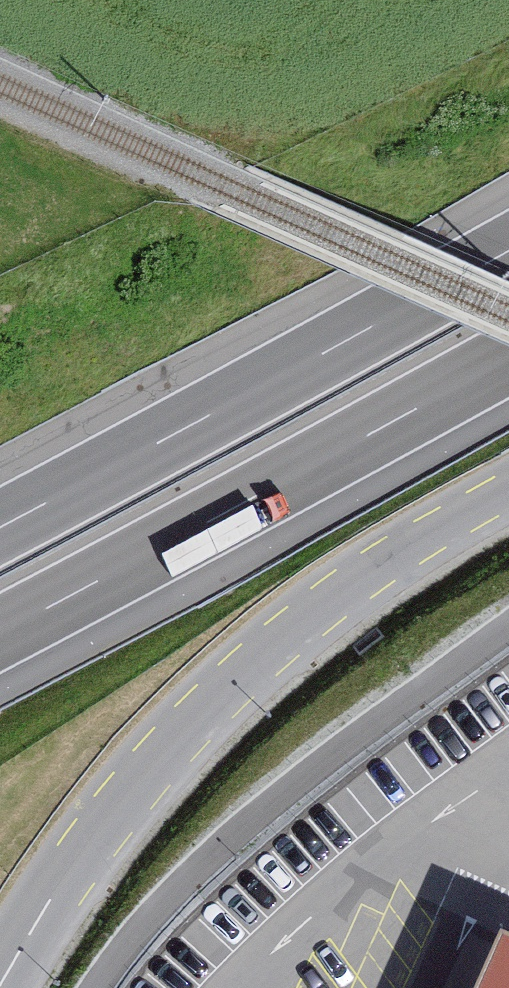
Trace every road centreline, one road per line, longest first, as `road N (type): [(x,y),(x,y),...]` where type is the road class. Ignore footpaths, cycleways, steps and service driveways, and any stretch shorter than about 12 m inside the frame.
road 1 (unclassified): [(0,985),(92,840),(197,718),(341,593),(508,487)]
road 2 (motorway): [(508,250),(0,527)]
road 3 (motorway): [(0,631),(508,356)]

